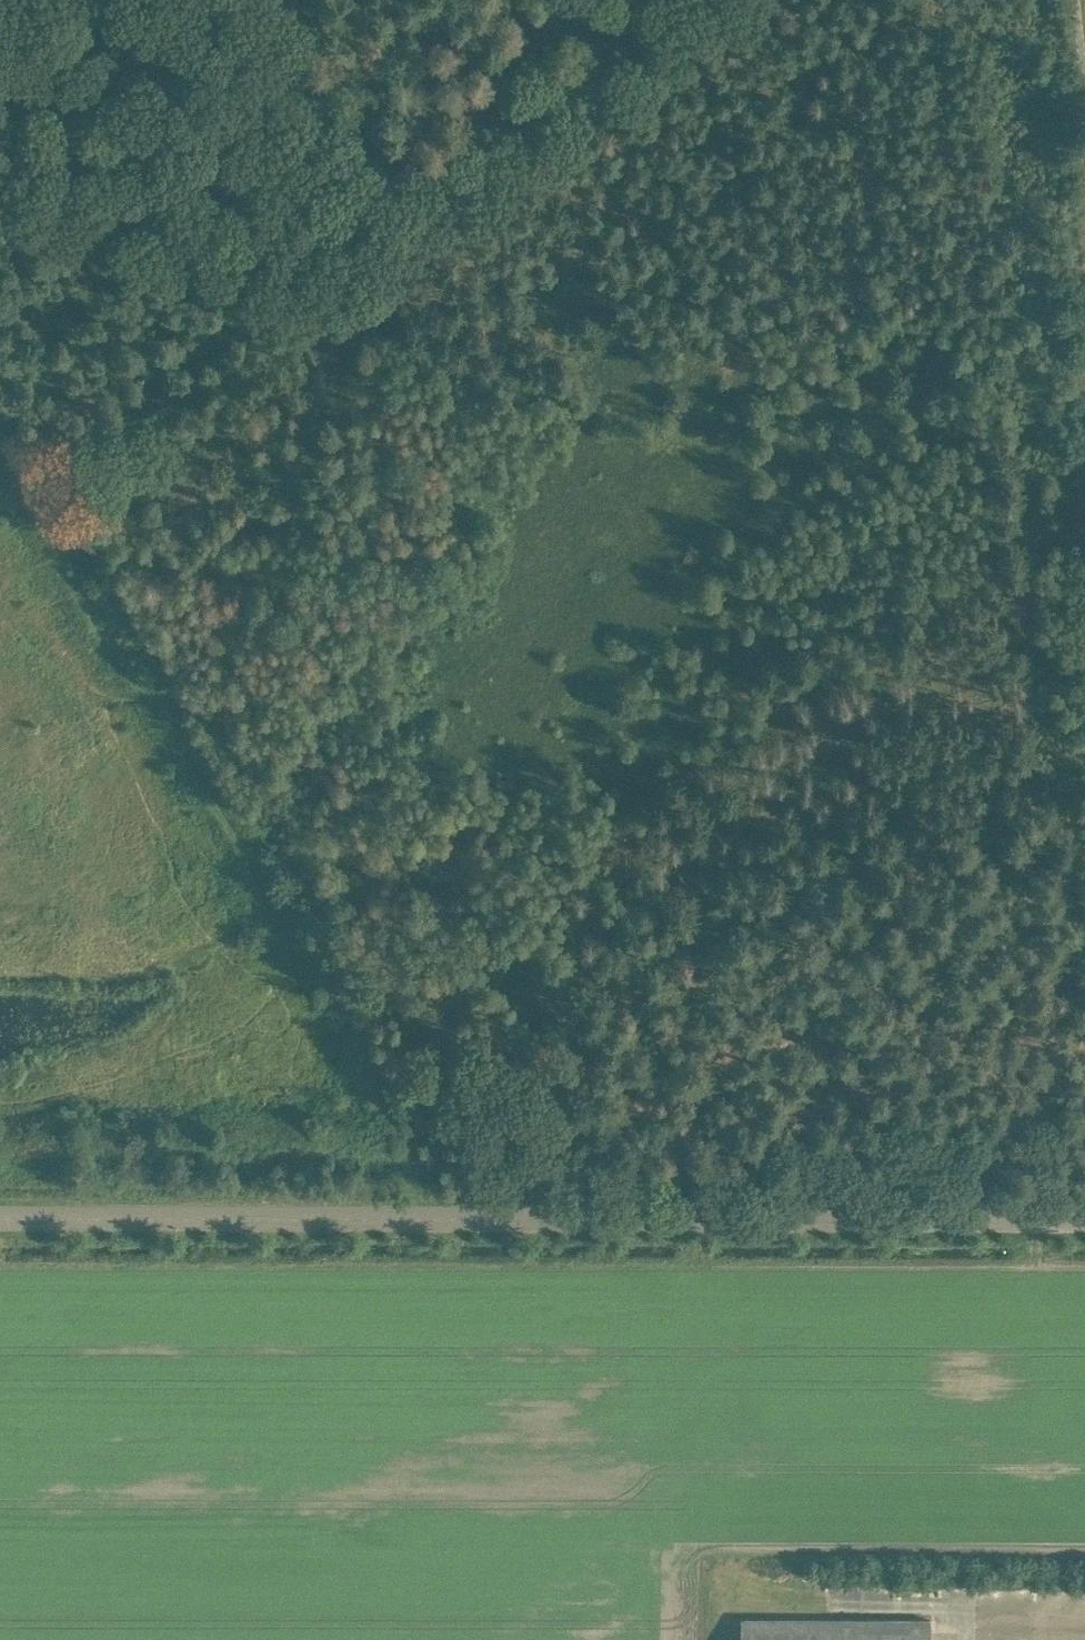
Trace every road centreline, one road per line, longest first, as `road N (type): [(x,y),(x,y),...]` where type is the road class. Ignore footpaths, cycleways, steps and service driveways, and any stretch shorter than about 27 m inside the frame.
road 1 (unclassified): [(0,1218),(1084,1219)]

